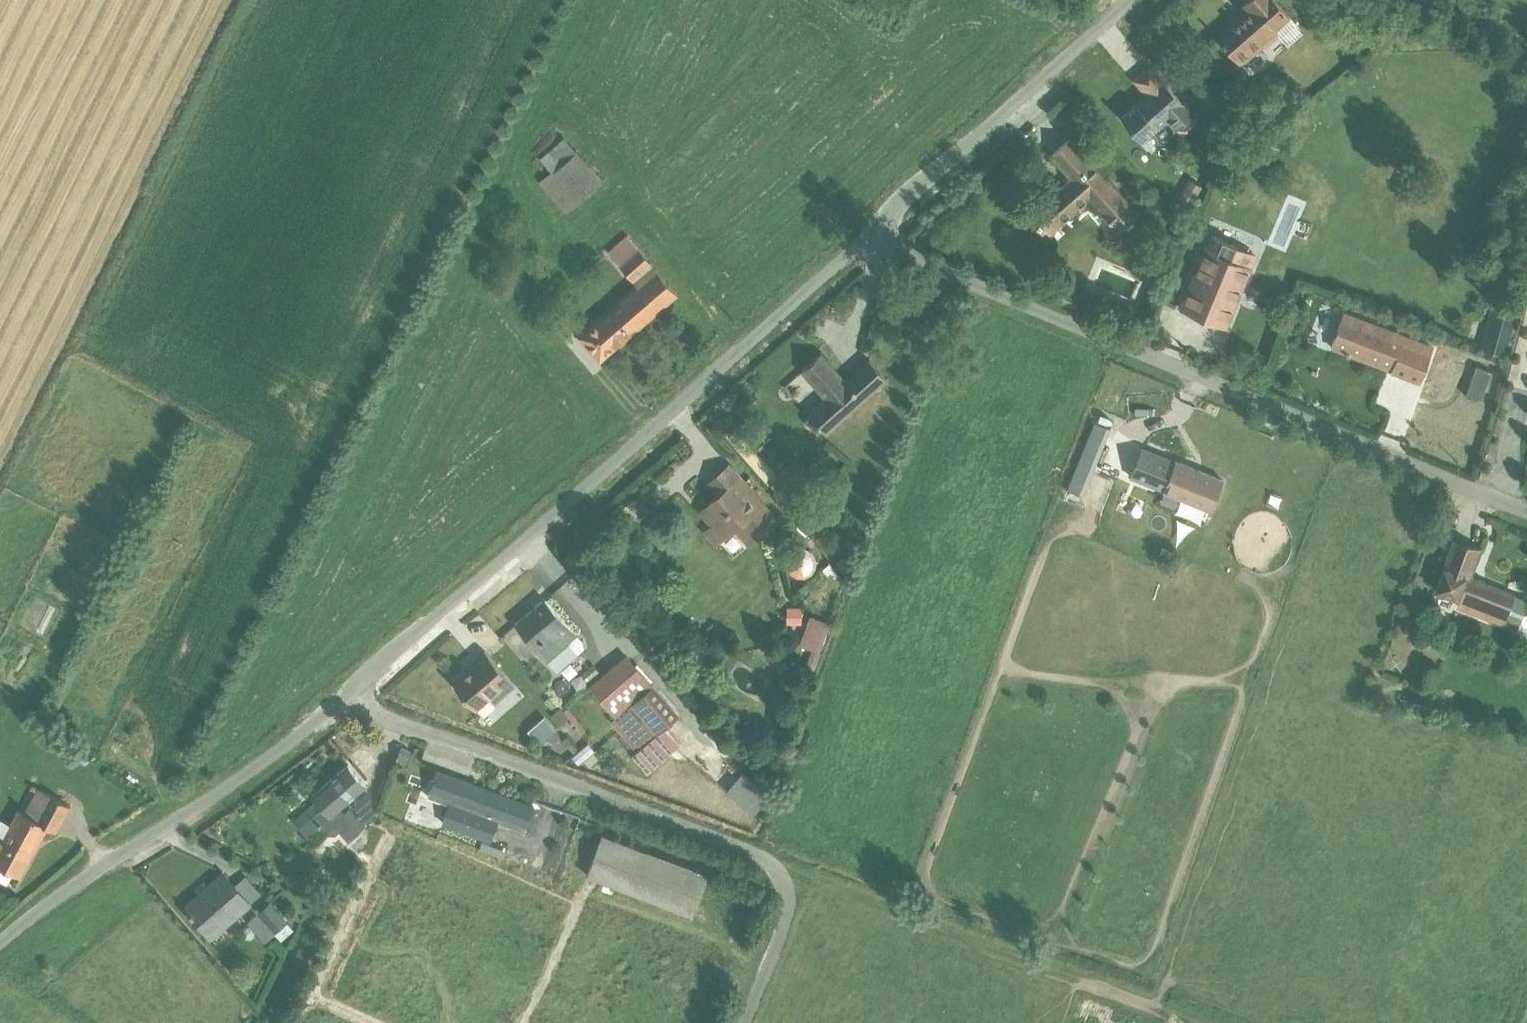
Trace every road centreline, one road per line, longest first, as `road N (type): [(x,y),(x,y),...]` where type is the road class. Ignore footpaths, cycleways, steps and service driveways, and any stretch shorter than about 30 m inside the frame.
road 1 (residential): [(0,943),(257,770),(350,695),(871,237)]
road 2 (residential): [(1526,506),(871,237)]
road 3 (residential): [(871,237),(1139,0)]

